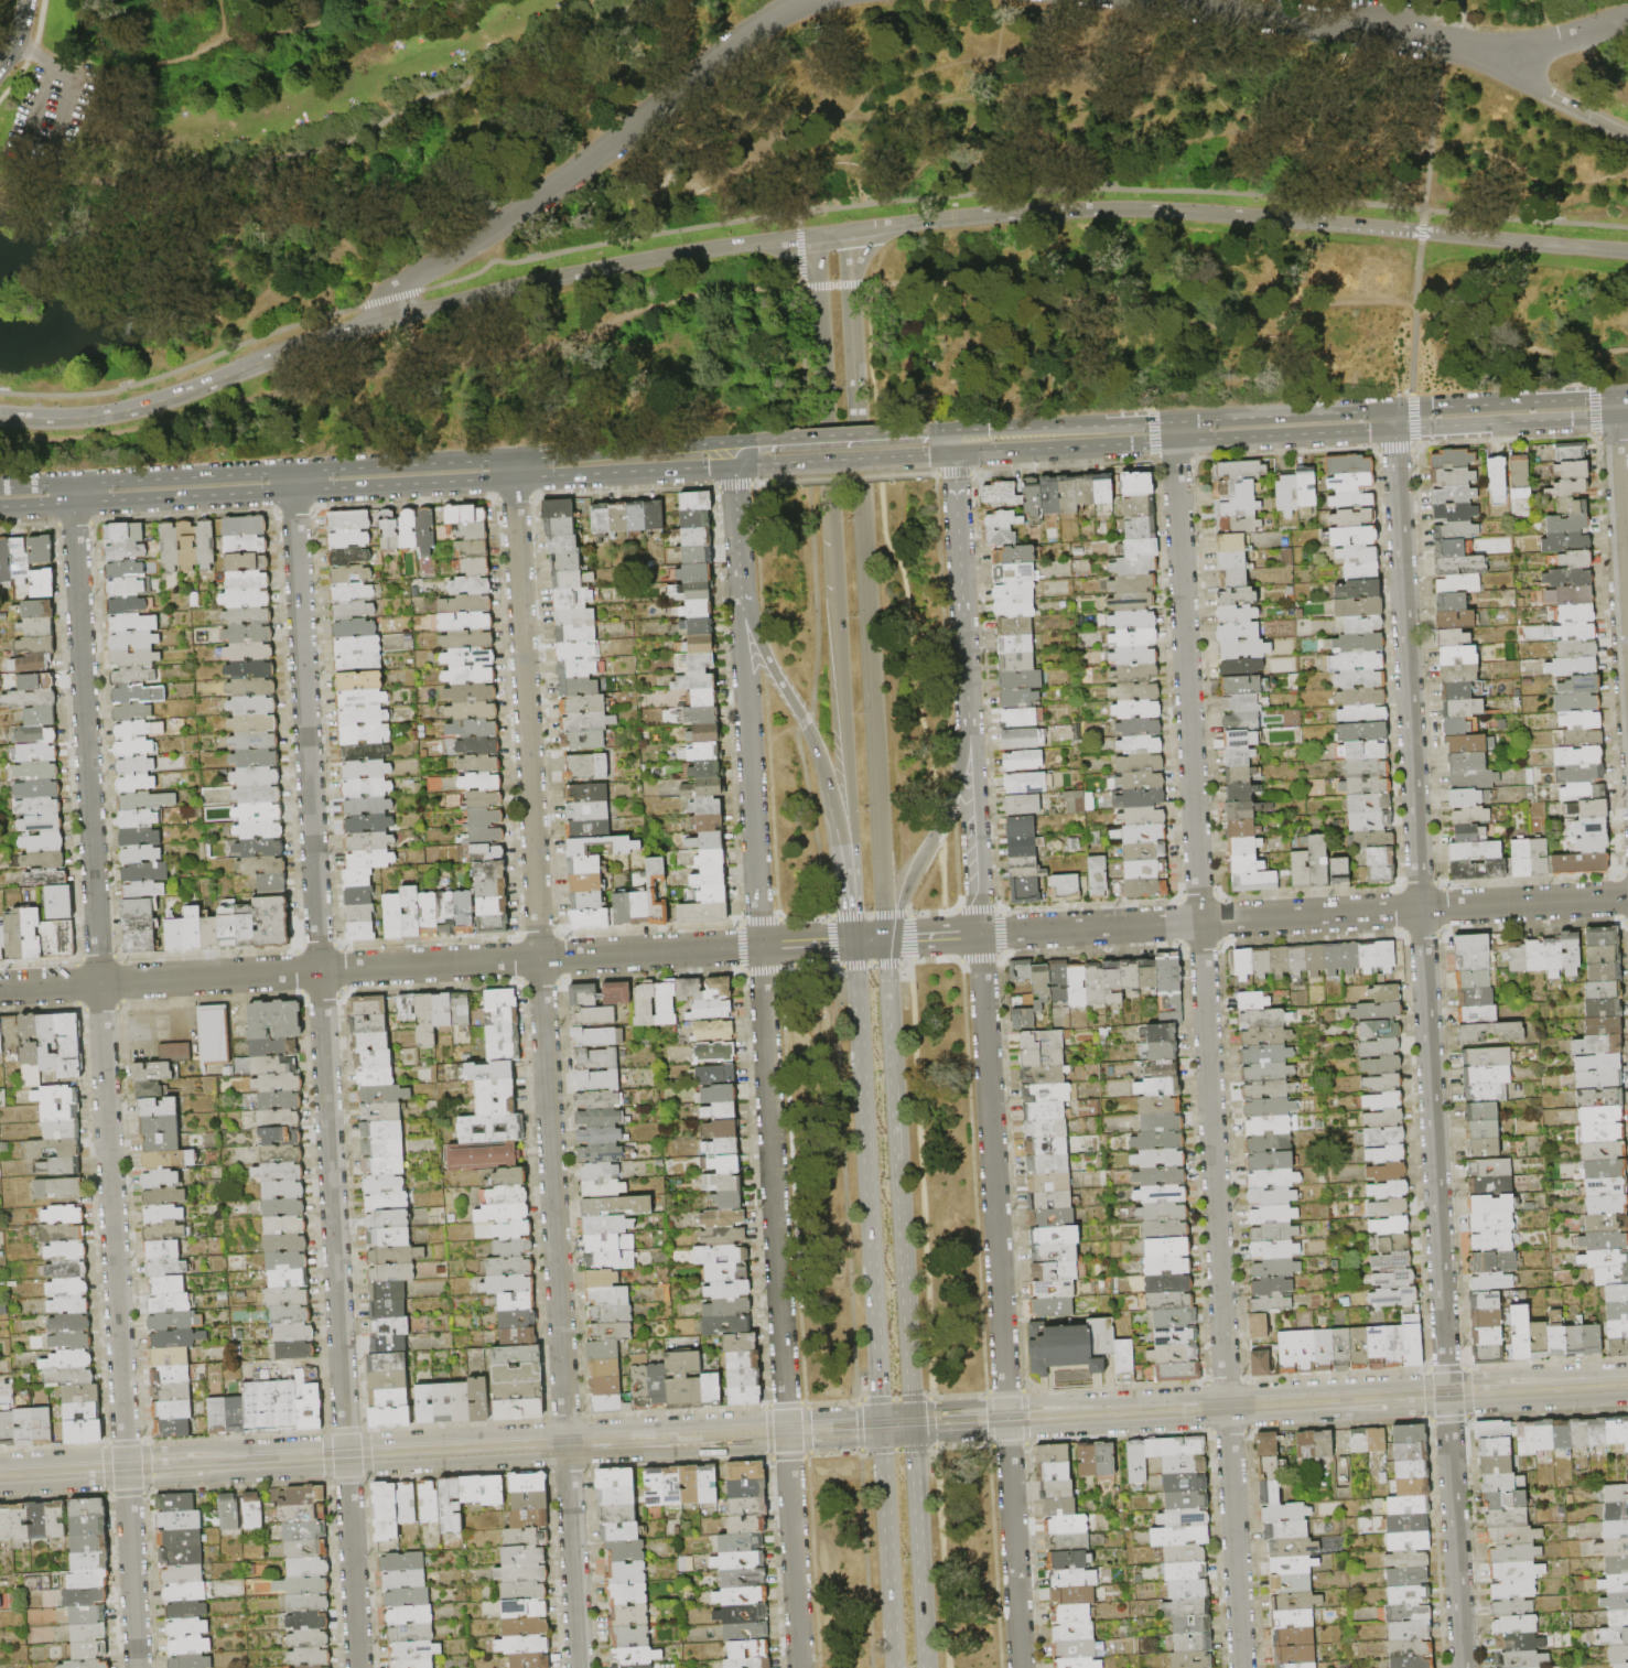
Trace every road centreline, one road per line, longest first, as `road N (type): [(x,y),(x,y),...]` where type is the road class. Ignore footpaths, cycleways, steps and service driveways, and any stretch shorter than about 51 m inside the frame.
road 1 (residential): [(73,505),(126,1467)]
road 2 (residential): [(514,481),(567,1443)]
road 3 (residential): [(1394,431),(1447,1393)]
road 4 (residential): [(293,493),(346,1455)]
road 5 (primary): [(0,509),(773,466)]
road 6 (primary): [(770,443),(0,486)]
road 7 (residential): [(0,988),(761,946)]
road 8 (tertiary): [(886,938),(847,232)]
road 9 (primary): [(1627,395),(928,434)]
road 10 (primary): [(953,455),(1627,418)]
road 11 (tertiary): [(815,236),(852,902)]
road 12 (tertiary): [(1421,232),(1132,208),(847,232)]
road 13 (residential): [(813,0),(757,29),(527,205),(392,291),(370,318)]
road 14 (residential): [(1199,921),(1227,1406)]
road 15 (secondary): [(854,940),(881,1425)]
road 16 (residential): [(761,946),(787,1431)]
road 17 (residential): [(980,934),(1006,1418)]
road 18 (residential): [(1173,443),(1199,921)]
road 19 (residential): [(380,321),(617,265),(815,236)]
road 20 (residential): [(1627,897),(1199,921)]
road 21 (residential): [(0,419),(117,416),(380,321)]
road 22 (residential): [(740,584),(761,946)]
road 23 (secondary): [(740,584),(764,653),(819,752),(852,902)]
road 24 (tertiary): [(600,1441),(639,1452),(882,1441)]
road 25 (residential): [(1487,65),(1381,29),(1213,0)]
road 26 (residential): [(1020,1667),(1006,1418)]
road 27 (secondary): [(912,1408),(898,1159)]
road 28 (secondary): [(926,1667),(913,1423)]
road 29 (residential): [(1615,419),(1627,659)]
road 30 (residential): [(1449,1431),(1462,1667)]
road 31 (residential): [(787,1431),(800,1667)]
road 32 (secondary): [(894,938),(909,883),(951,798),(968,717)]
road 33 (secondary): [(882,1441),(894,1667)]
road 34 (residential): [(567,1443),(579,1667)]
road 35 (tertiary): [(1227,1406),(1006,1418)]
road 36 (tertiary): [(567,1443),(346,1455)]
road 37 (tertiary): [(1447,1393),(1227,1406)]
road 38 (tertiary): [(787,1431),(567,1443)]
road 39 (residential): [(980,934),(1199,921)]
road 40 (residential): [(980,934),(968,717)]
road 41 (residential): [(346,1455),(358,1667)]
road 42 (secondary): [(968,717),(956,505)]
road 43 (tertiary): [(1627,250),(1421,232)]
road 44 (tertiary): [(1111,1412),(1090,1400),(912,1408)]
road 45 (residential): [(126,1467),(138,1667)]
road 46 (secondary): [(898,1159),(887,964)]
road 47 (residential): [(1231,1479),(1241,1667)]
road 48 (tertiary): [(1627,1384),(1447,1393)]
road 49 (tertiary): [(293,1459),(261,1448),(144,1449),(126,1467)]
road 50 (tertiary): [(126,1467),(147,1483),(202,1481),(261,1473),(293,1459)]
road 51 (tertiary): [(1607,1385),(1585,1373),(1509,1373),(1467,1376),(1447,1393)]
road 52 (tertiary): [(293,1459),(126,1467)]
road 53 (tertiary): [(1292,1402),(1311,1414),(1428,1411),(1447,1393)]
road 54 (primary): [(928,434),(770,443)]
road 55 (primary): [(773,466),(929,458)]
road 56 (residential): [(1627,133),(1487,65)]
road 57 (tertiary): [(126,1467),(0,1475)]

